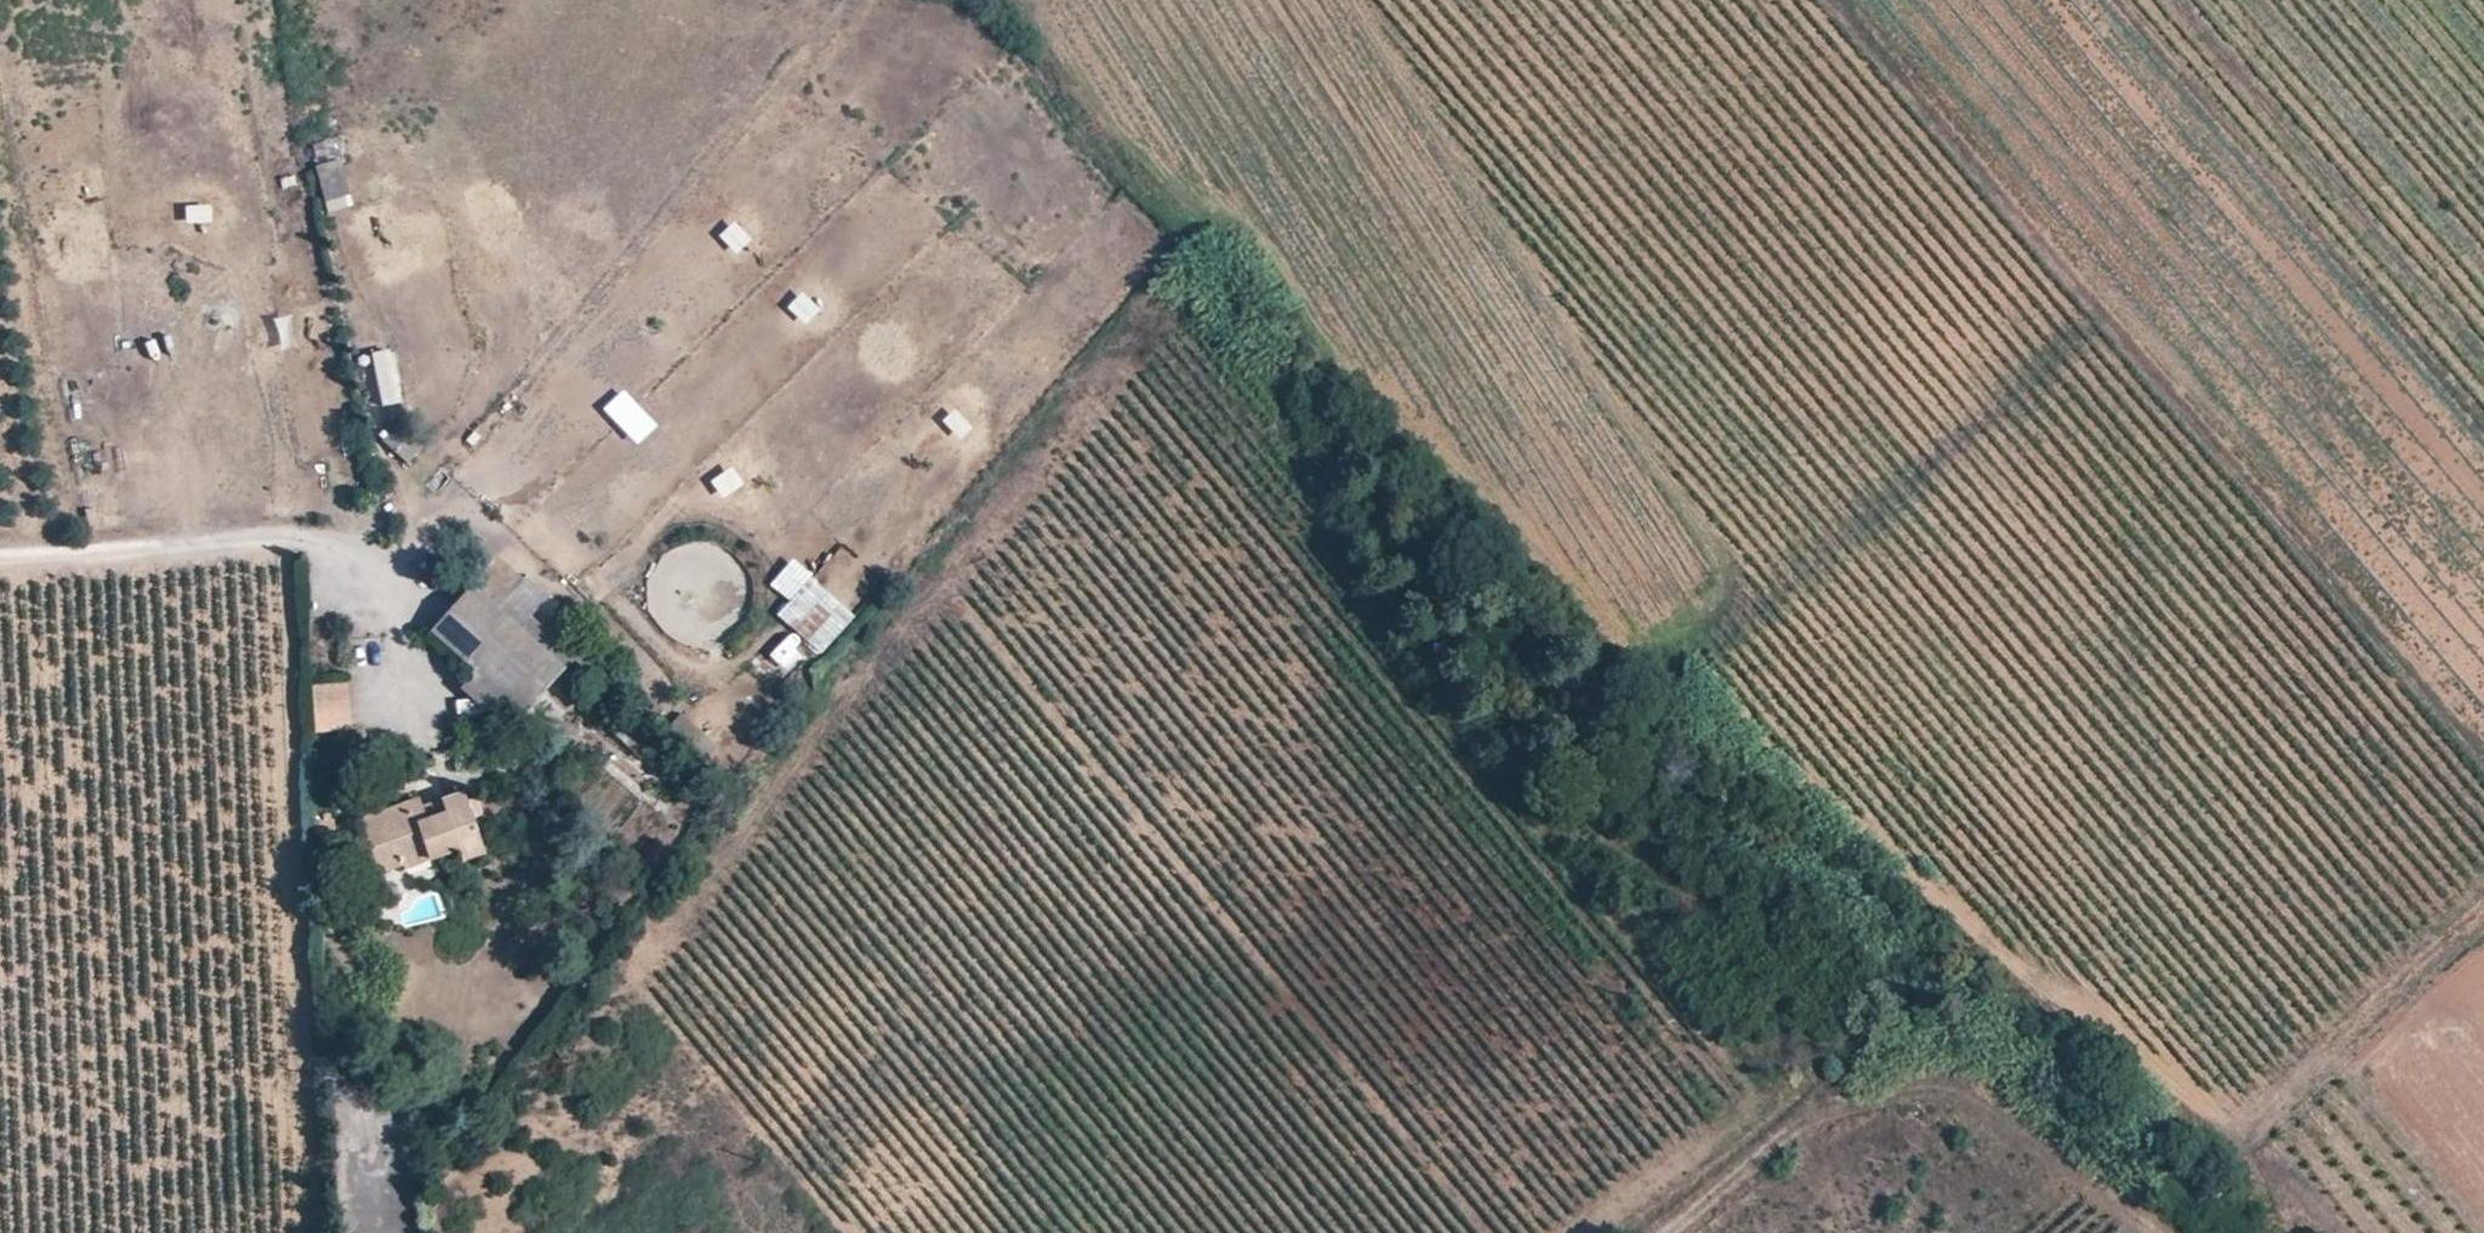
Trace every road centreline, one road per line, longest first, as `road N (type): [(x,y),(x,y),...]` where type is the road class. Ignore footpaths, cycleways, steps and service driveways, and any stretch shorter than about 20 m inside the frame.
road 1 (unclassified): [(0,556),(315,530),(390,566),(415,612),(440,718)]
road 2 (track): [(1714,1232),(1903,1089),(1955,1080),(1996,1089),(2169,1232)]

